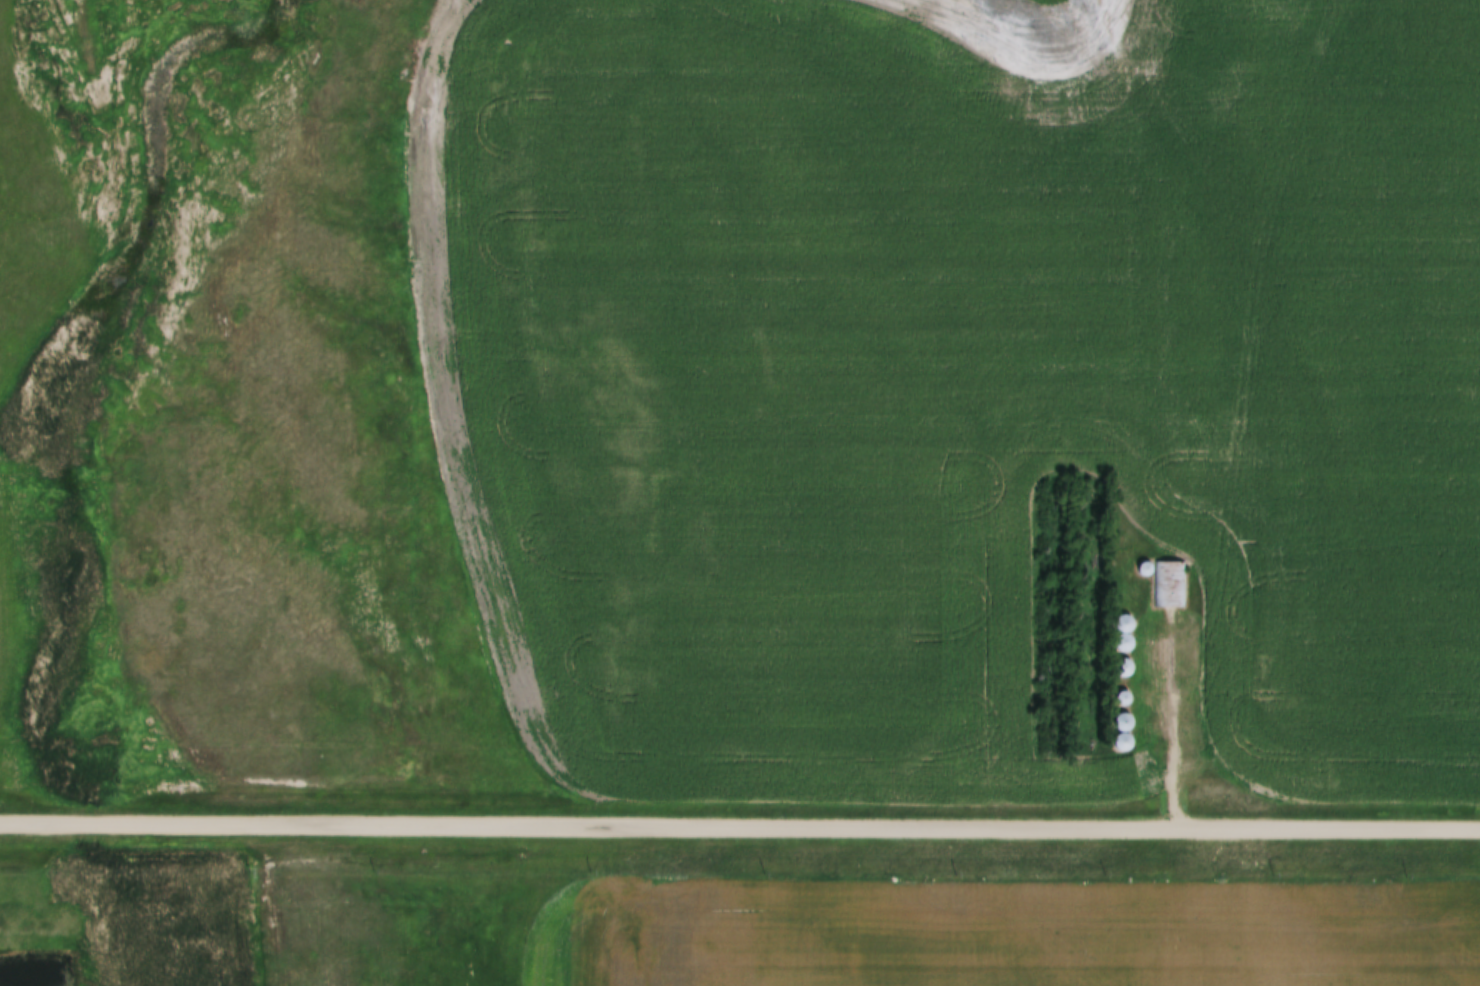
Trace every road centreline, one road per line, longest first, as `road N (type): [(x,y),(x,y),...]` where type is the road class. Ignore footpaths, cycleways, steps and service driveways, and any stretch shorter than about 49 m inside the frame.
road 1 (residential): [(1479,826),(0,822)]
road 2 (track): [(1181,622),(1178,825)]

